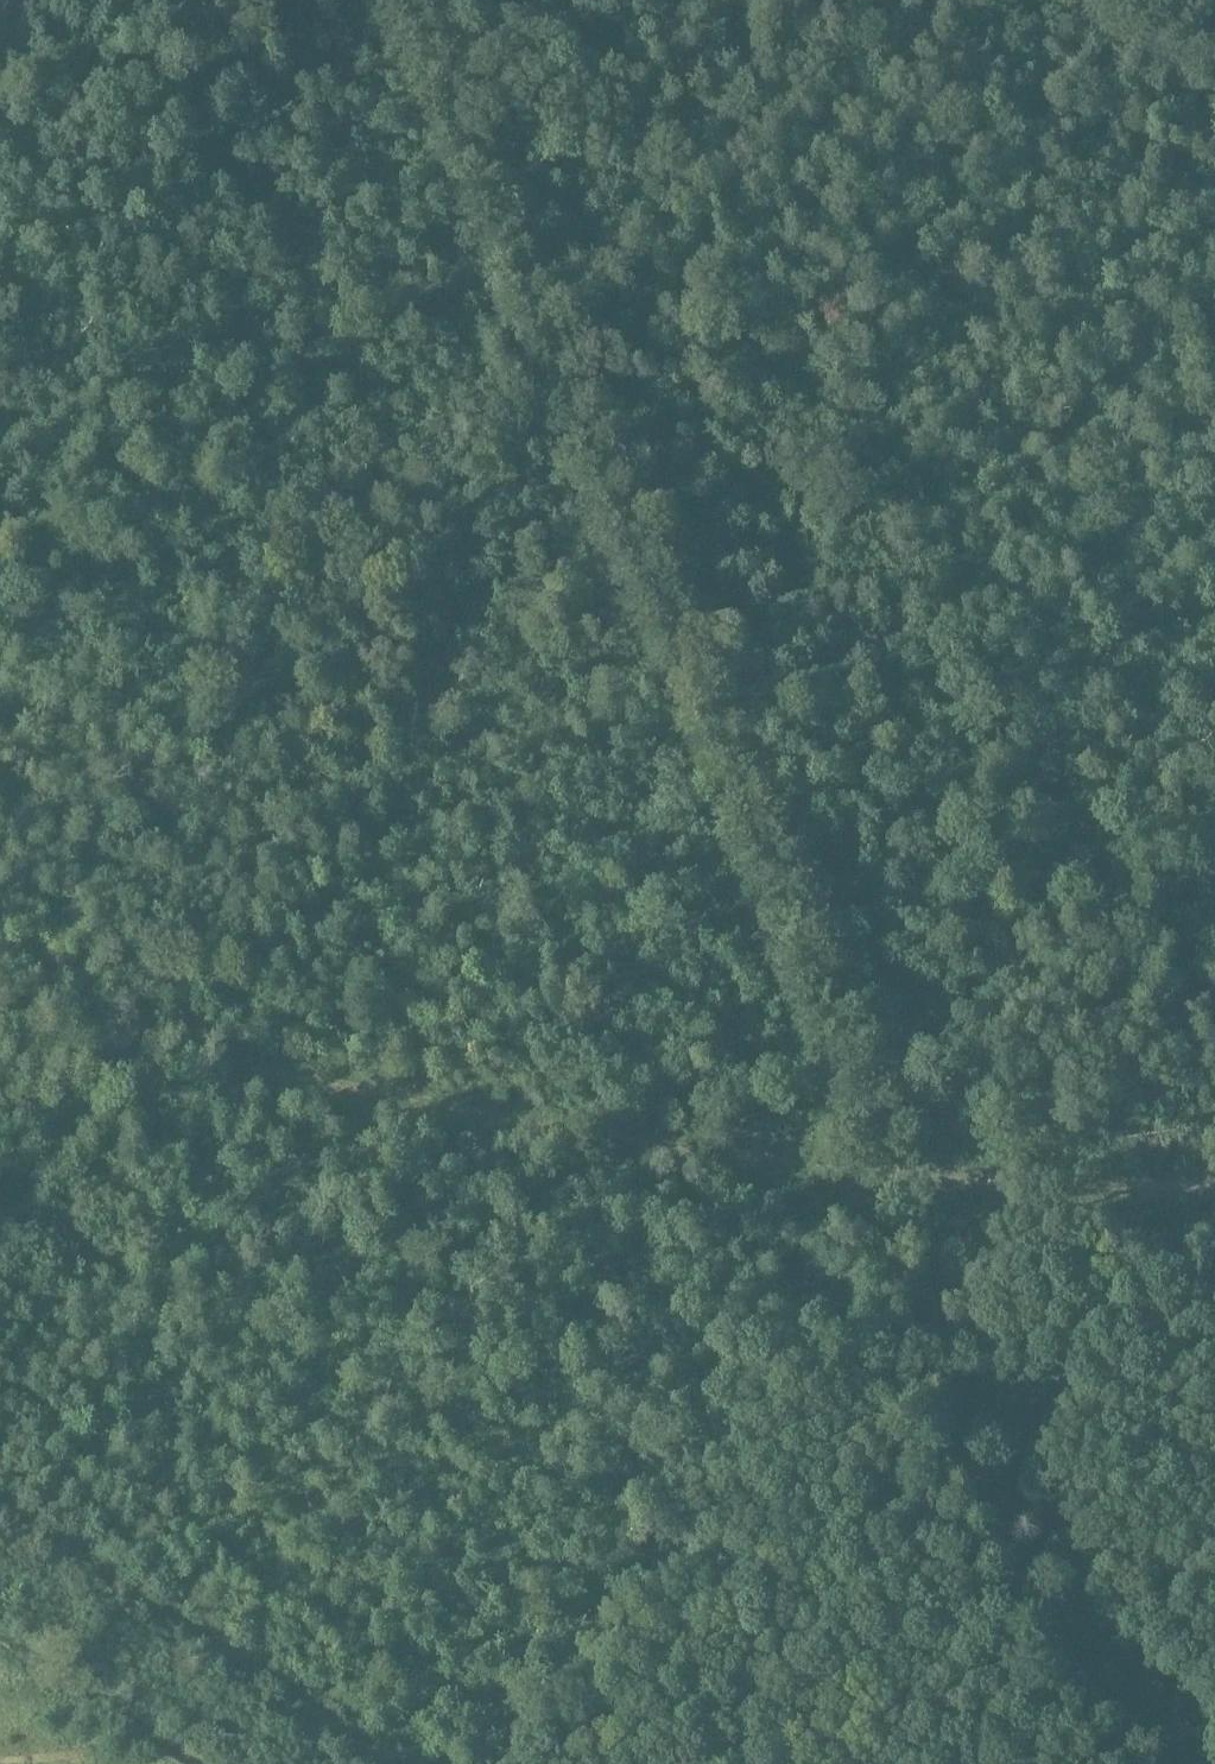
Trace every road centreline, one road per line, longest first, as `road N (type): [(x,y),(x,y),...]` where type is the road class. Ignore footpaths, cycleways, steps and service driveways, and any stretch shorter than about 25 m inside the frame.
road 1 (track): [(402,0),(901,1177)]
road 2 (track): [(125,1043),(500,1119),(901,1177),(1214,1185)]
road 3 (track): [(0,1499),(388,1763)]
road 4 (track): [(125,1043),(0,1231)]

